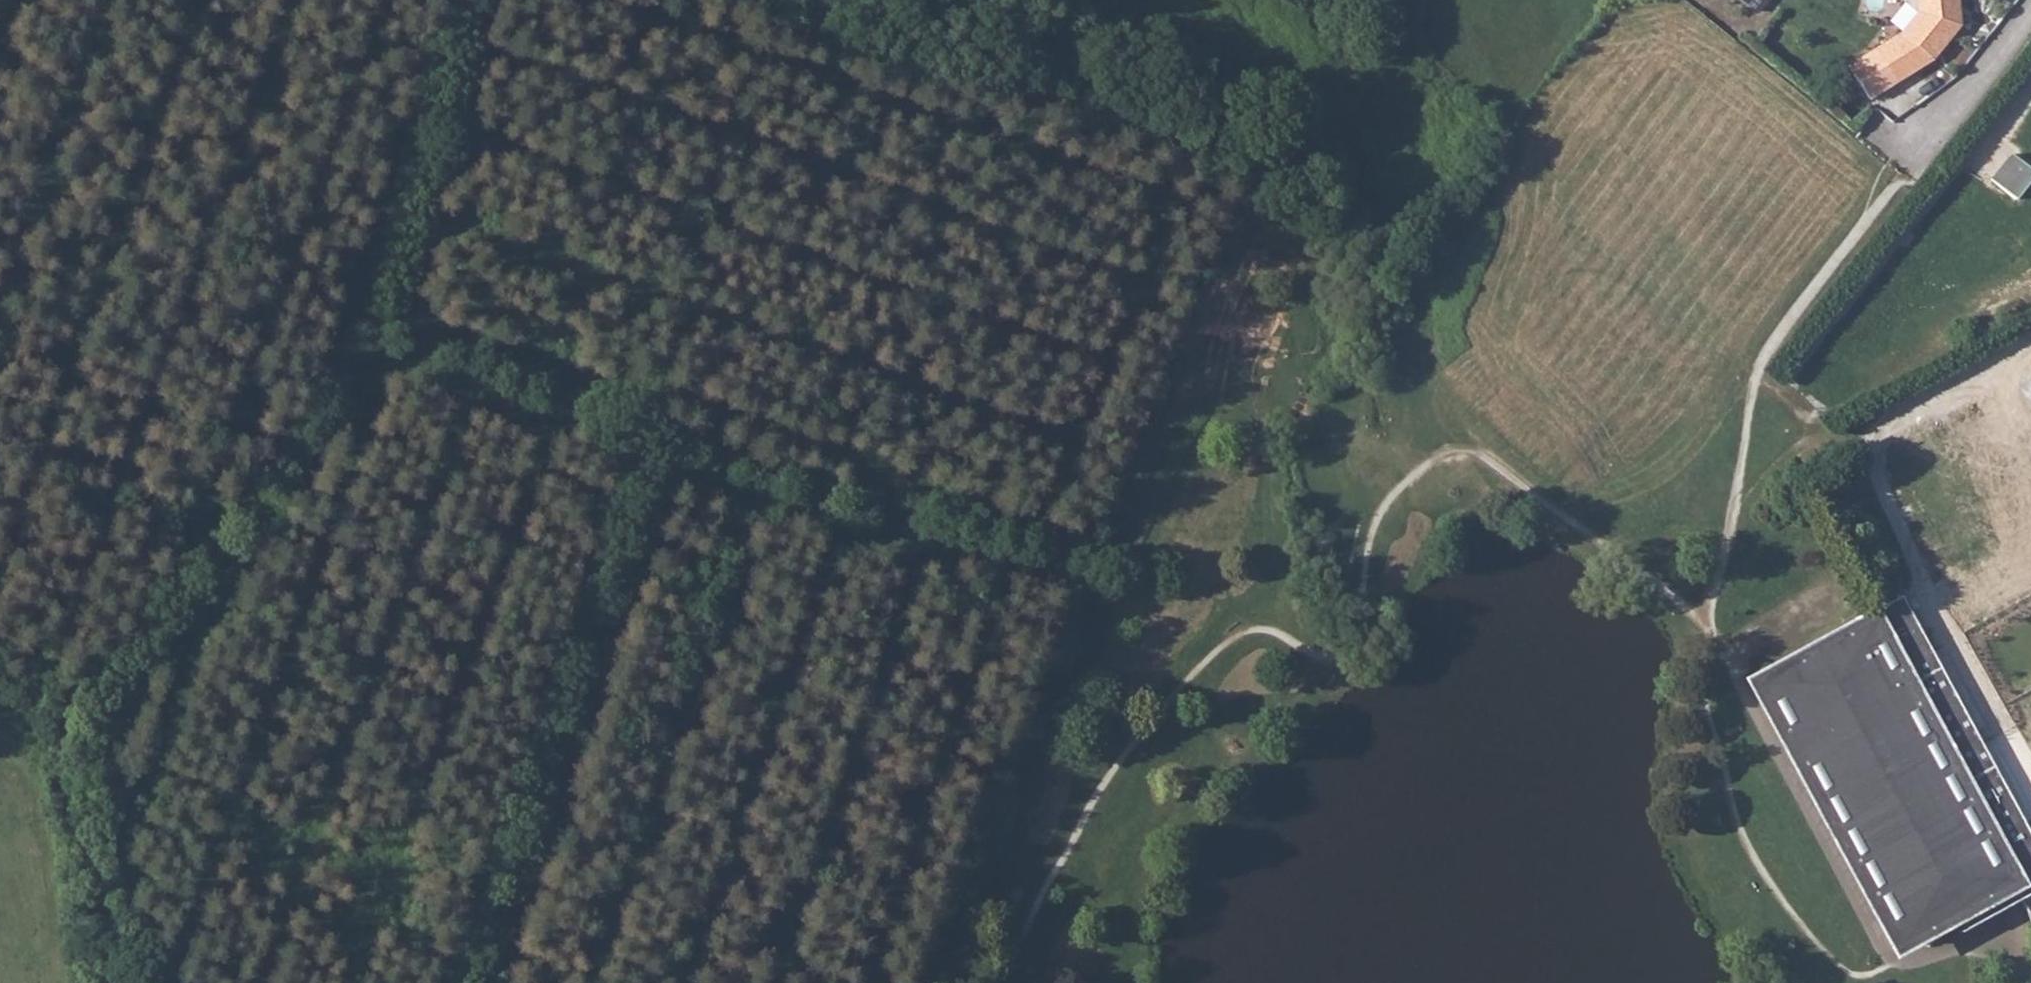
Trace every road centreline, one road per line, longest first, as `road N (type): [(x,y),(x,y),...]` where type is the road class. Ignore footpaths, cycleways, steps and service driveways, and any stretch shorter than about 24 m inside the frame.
road 1 (residential): [(1917,144),(2030,11)]

